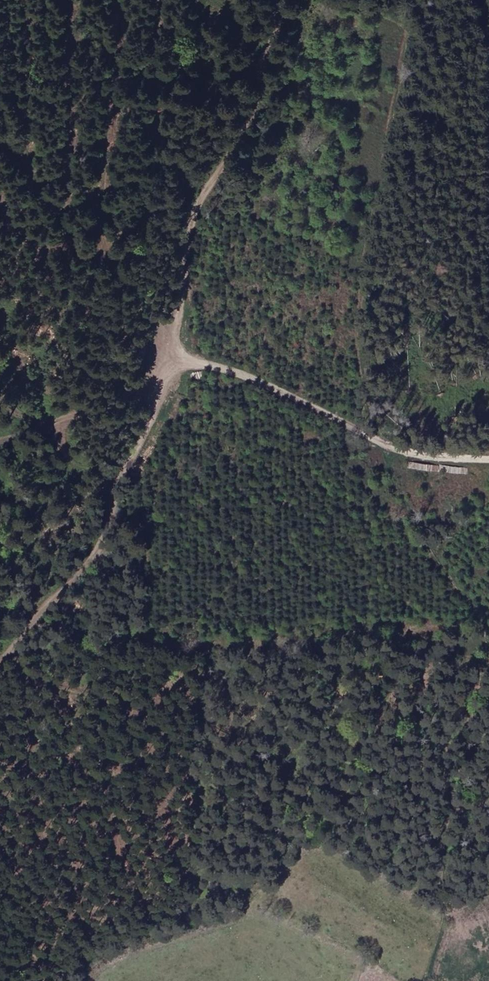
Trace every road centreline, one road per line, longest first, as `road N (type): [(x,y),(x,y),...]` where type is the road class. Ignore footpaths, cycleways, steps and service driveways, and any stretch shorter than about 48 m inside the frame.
road 1 (track): [(0,656),(98,539),(123,463),(153,412),(162,370),(214,363),(378,442),(488,458)]
road 2 (track): [(378,442),(387,488),(476,612),(480,633),(482,670),(441,861),(446,933),(431,980)]
road 3 (track): [(273,0),(251,100),(192,215),(180,365)]

